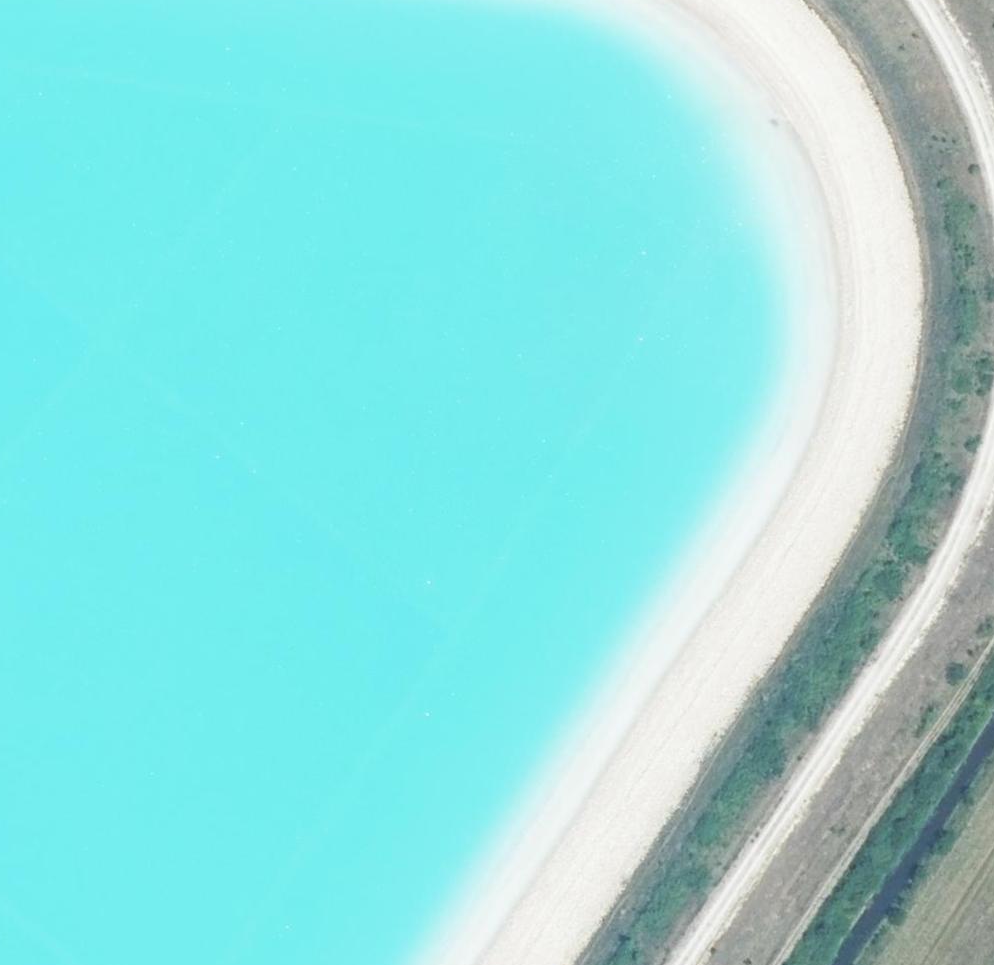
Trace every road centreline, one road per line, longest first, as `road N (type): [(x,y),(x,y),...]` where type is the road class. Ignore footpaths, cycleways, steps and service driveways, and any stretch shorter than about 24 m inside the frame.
road 1 (track): [(683,964),(944,567),(993,438)]
road 2 (track): [(993,644),(778,964)]
road 3 (track): [(993,164),(920,0)]

